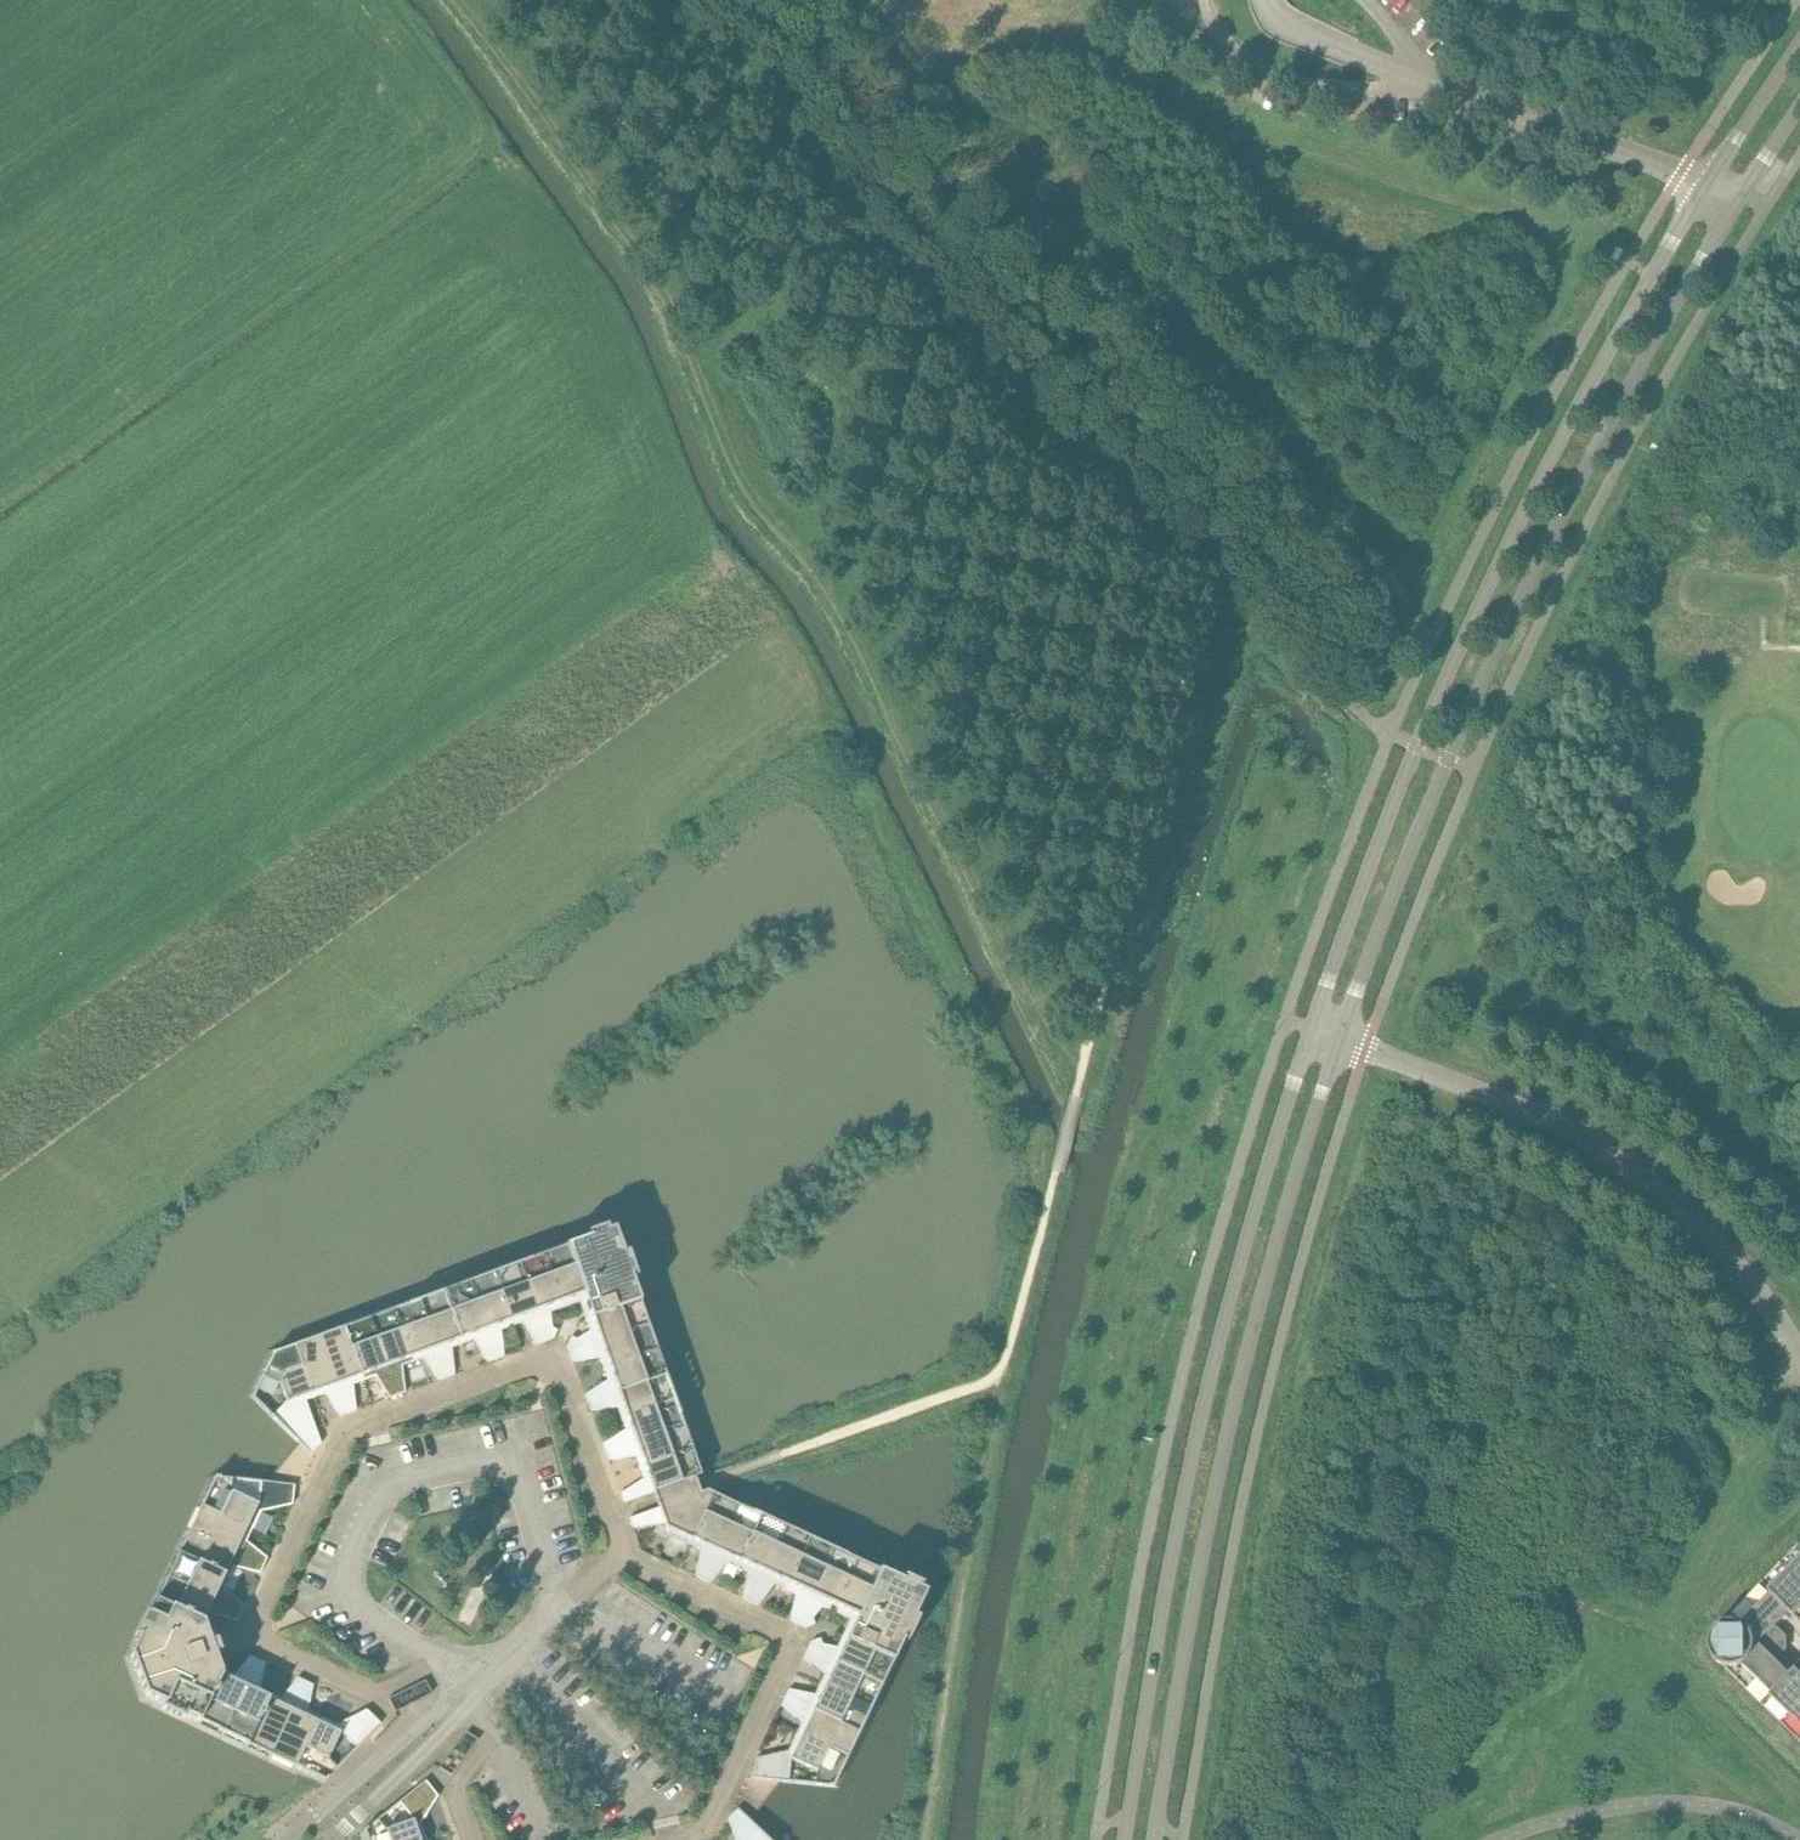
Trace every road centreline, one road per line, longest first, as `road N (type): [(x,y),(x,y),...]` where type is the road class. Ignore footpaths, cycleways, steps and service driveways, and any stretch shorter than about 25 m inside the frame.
road 1 (tertiary): [(1705,181),(1571,419),(1487,588),(1379,841),(1311,1028)]
road 2 (tertiary): [(1340,1037),(1400,869),(1547,545),(1633,378),(1741,196)]
road 3 (residential): [(623,1557),(555,1357),(341,1432),(249,1639),(372,1700),(440,1663),(472,1691)]
road 4 (tertiary): [(1311,1028),(1251,1222),(1186,1481),(1123,1839)]
road 5 (tertiary): [(1155,1839),(1218,1481),(1279,1228),(1340,1037)]
road 6 (residential): [(1340,1037),(1504,1101),(1603,1150),(1739,1264),(1799,1354)]
road 7 (residential): [(1705,181),(1362,56),(1284,23),(1266,0)]
road 8 (residential): [(681,1839),(708,1830),(794,1642),(623,1557)]
road 9 (residential): [(307,1839),(472,1691)]
road 10 (residential): [(472,1691),(623,1557)]
road 11 (residential): [(472,1691),(494,1744),(454,1795),(469,1839)]
road 12 (tertiary): [(1799,43),(1705,181)]

